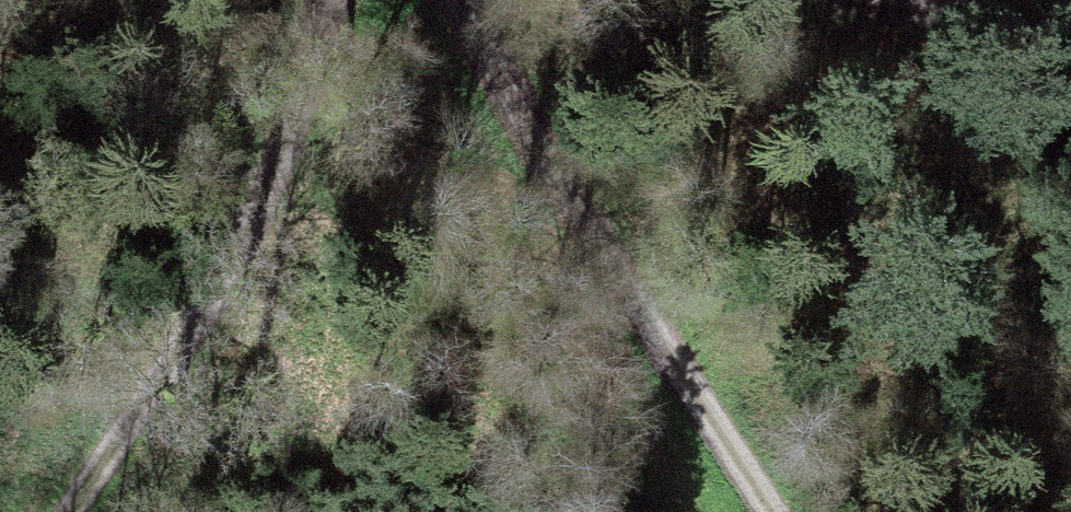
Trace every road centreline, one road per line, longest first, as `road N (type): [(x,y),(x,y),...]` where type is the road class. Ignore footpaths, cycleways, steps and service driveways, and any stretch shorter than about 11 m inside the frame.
road 1 (track): [(767,511),(637,311),(459,0)]
road 2 (track): [(335,0),(316,72),(243,238),(186,344),(69,511)]
road 3 (track): [(1070,7),(929,0)]

